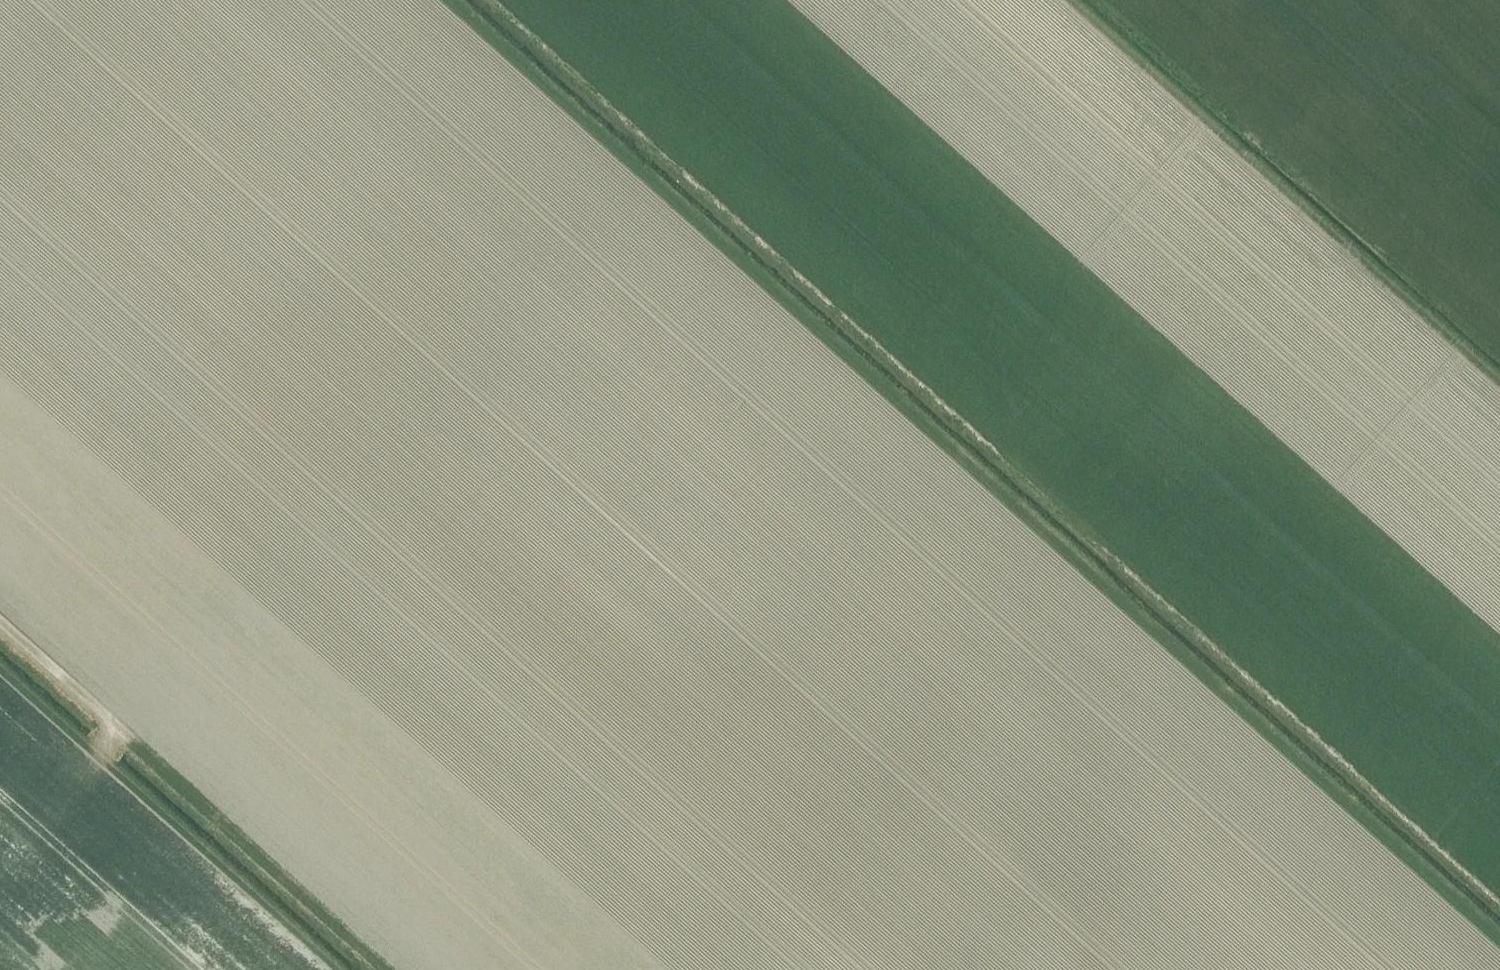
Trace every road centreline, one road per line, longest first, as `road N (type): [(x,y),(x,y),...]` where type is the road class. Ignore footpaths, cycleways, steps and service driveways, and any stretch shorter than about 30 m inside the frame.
road 1 (track): [(0,622),(131,738)]

